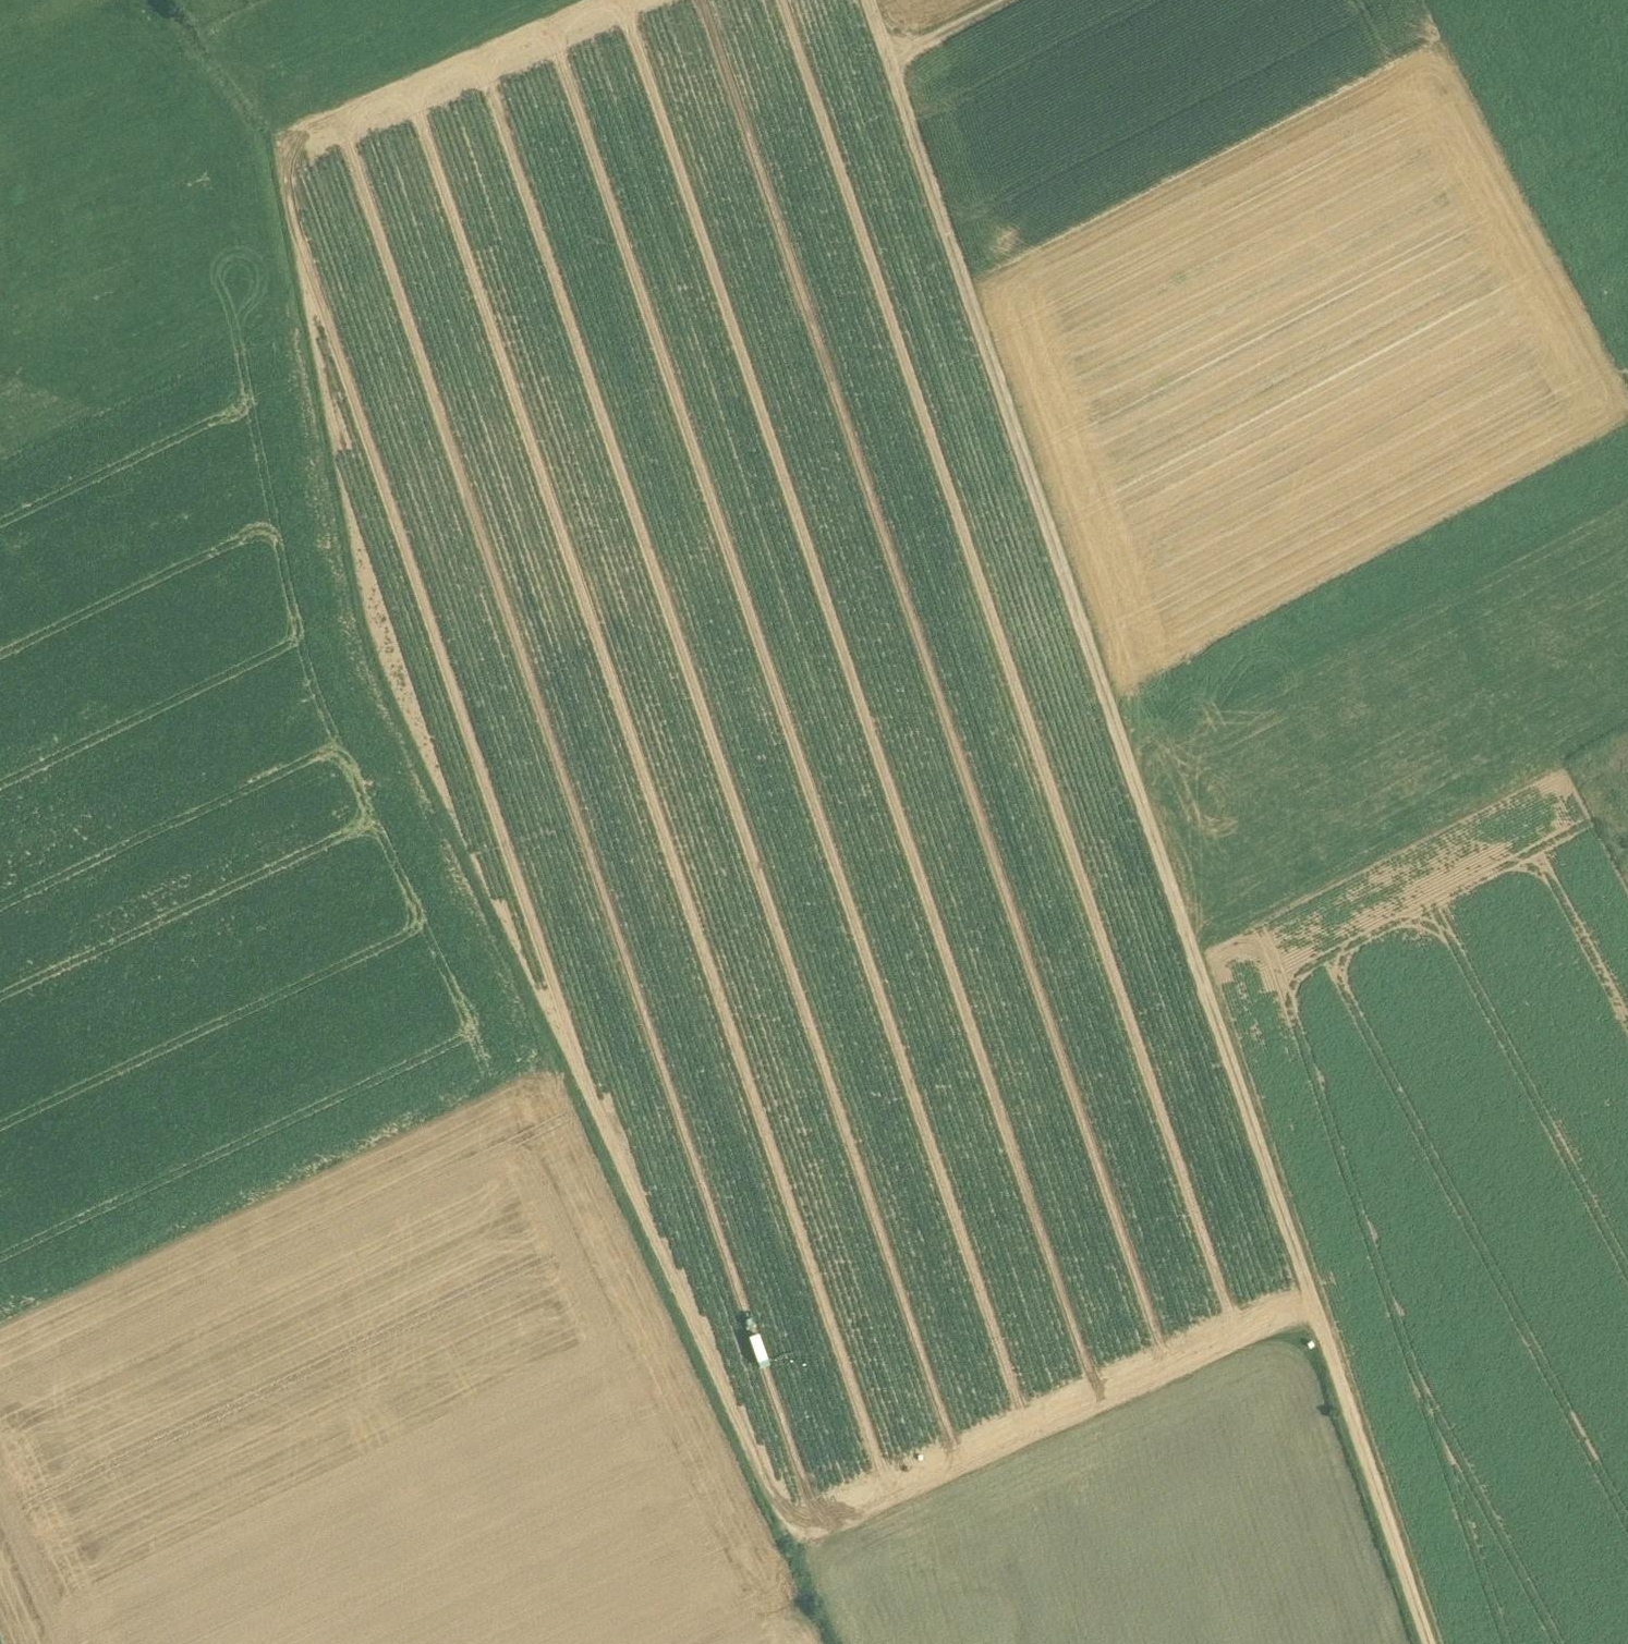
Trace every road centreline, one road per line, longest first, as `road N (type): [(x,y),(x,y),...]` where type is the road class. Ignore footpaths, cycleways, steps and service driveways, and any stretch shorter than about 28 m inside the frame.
road 1 (track): [(880,0),(1435,1643)]
road 2 (track): [(911,91),(1076,0)]

